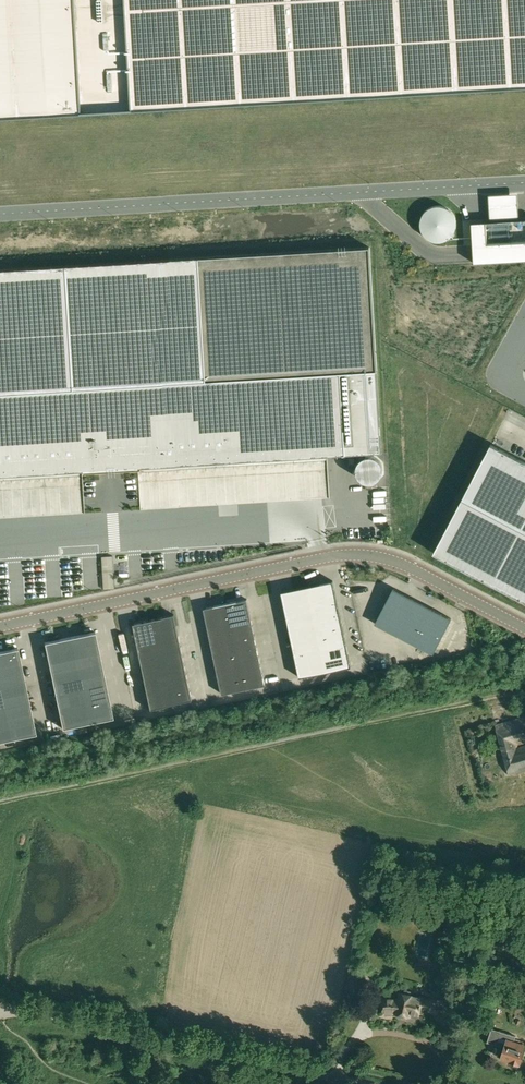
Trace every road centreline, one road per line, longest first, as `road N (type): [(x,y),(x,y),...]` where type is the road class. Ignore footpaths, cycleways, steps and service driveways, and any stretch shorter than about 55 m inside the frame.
road 1 (unclassified): [(524,628),(409,567),(358,555),(0,626)]
road 2 (unclassified): [(355,1083),(43,1012),(3,1011)]

